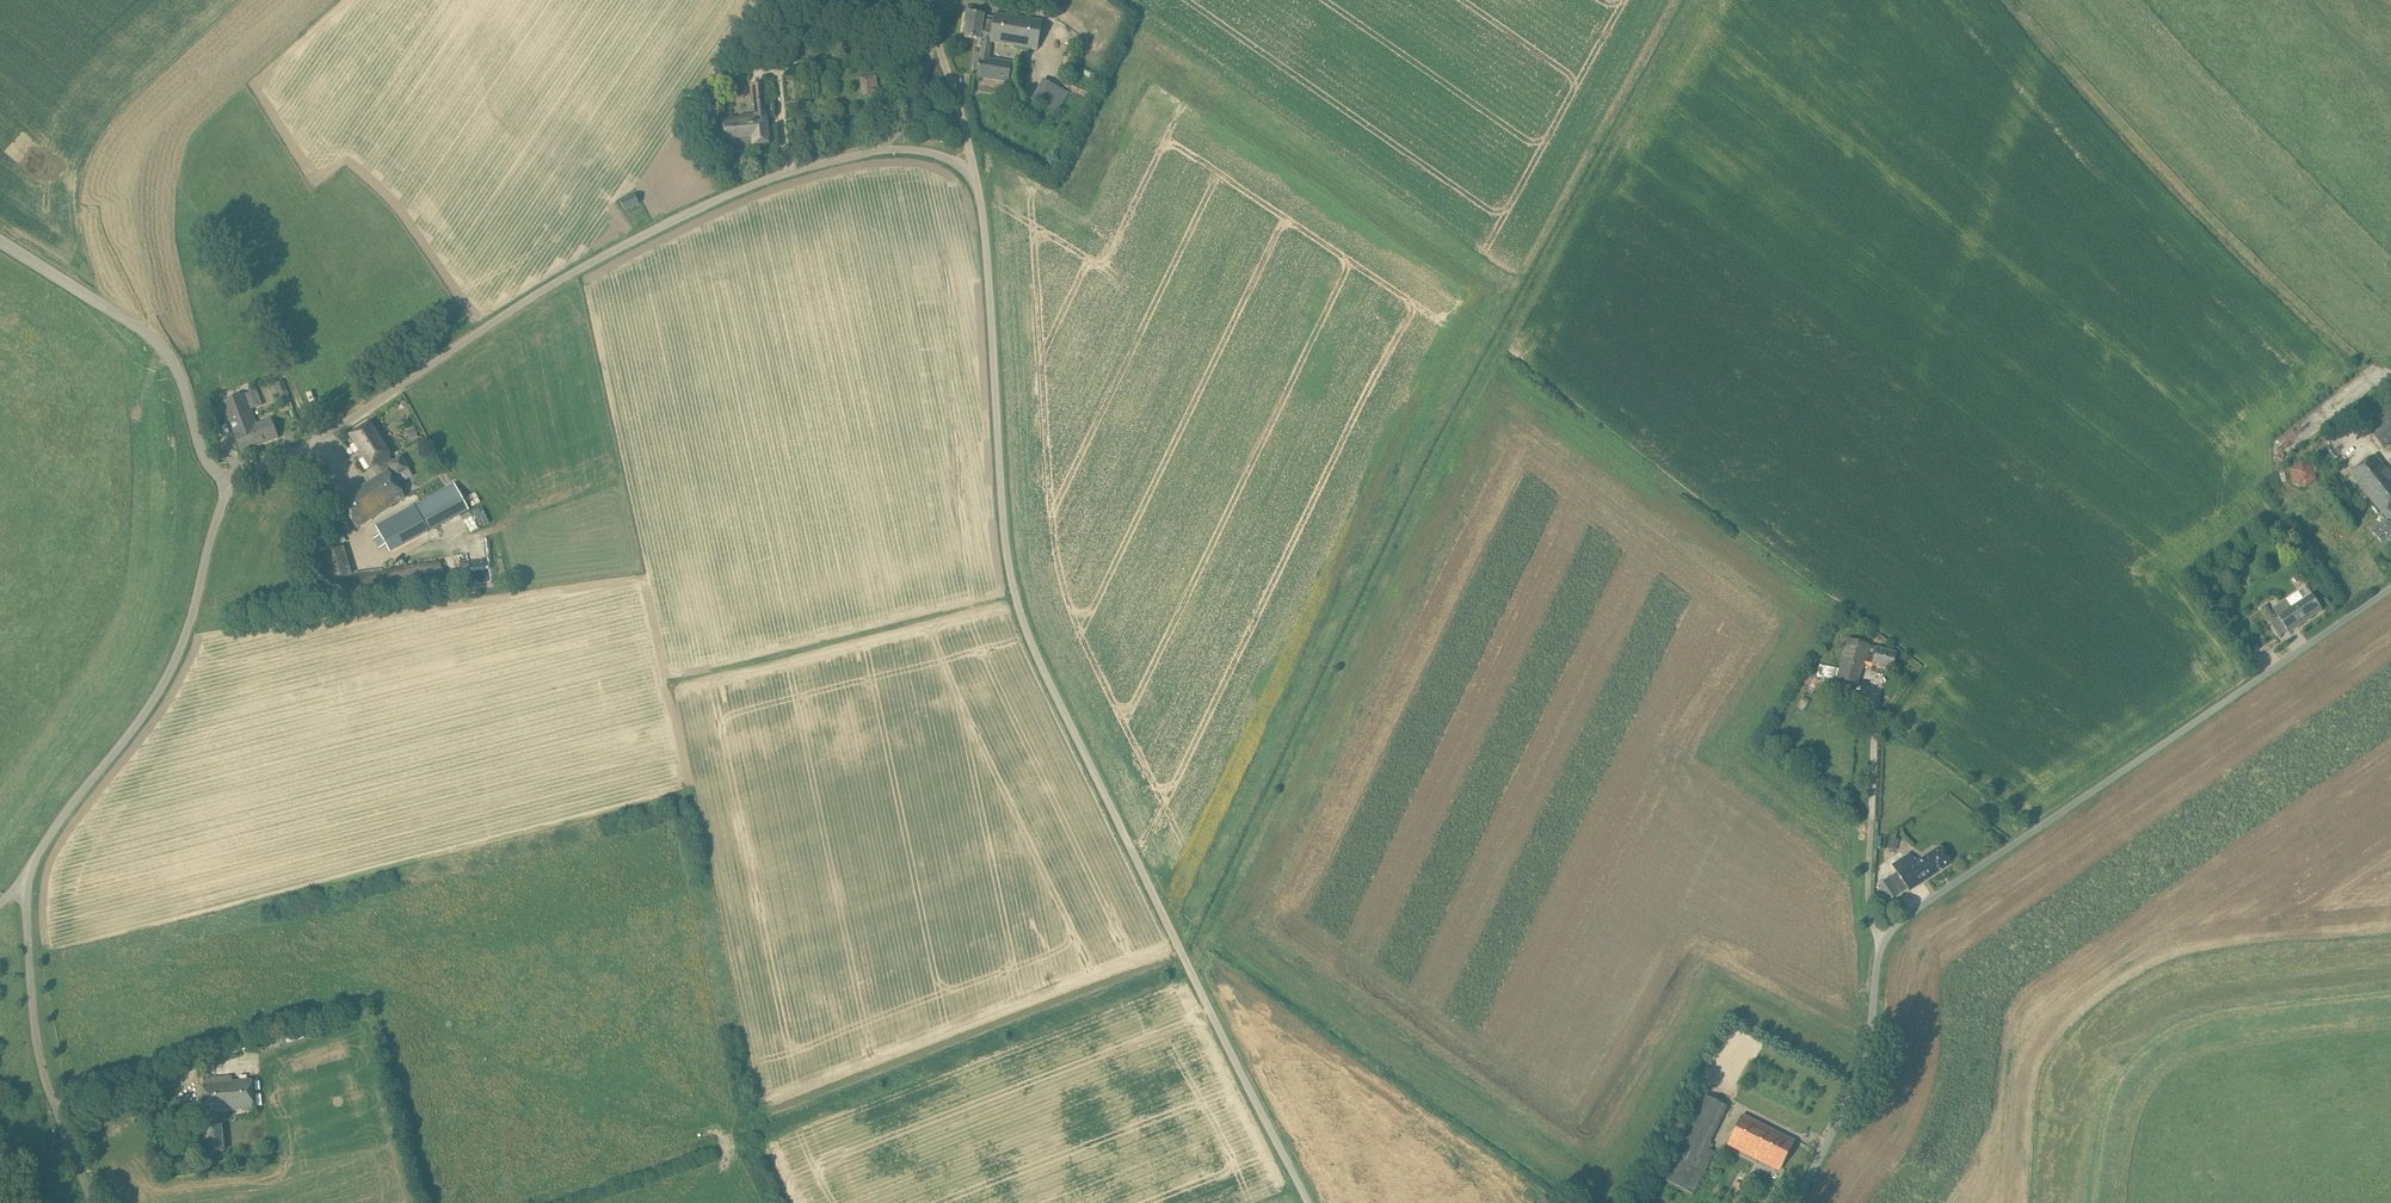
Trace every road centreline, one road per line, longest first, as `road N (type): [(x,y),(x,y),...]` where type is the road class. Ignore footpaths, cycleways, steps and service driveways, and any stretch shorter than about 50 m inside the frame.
road 1 (unclassified): [(1308,1202),(1024,620),(1006,536),(975,176)]
road 2 (unclassified): [(1796,1202),(1864,1062),(1889,932),(2390,587)]
road 3 (unclassified): [(228,480),(318,440),(543,290),(664,224),(778,174),(877,150)]
road 4 (unclassified): [(25,880),(168,674),(228,480)]
road 5 (unclassified): [(228,480),(203,457),(181,380),(162,347),(0,241)]
road 6 (unclassified): [(93,1202),(39,1051),(25,880)]
road 7 (unclassified): [(975,176),(935,37)]
road 8 (unclassified): [(877,150),(906,122),(935,37)]

